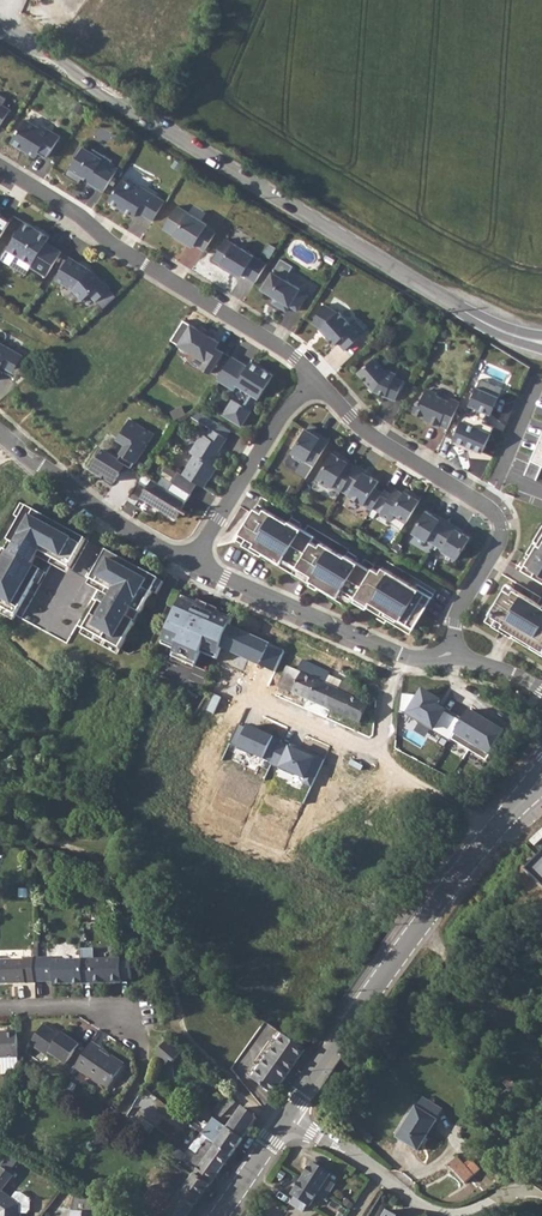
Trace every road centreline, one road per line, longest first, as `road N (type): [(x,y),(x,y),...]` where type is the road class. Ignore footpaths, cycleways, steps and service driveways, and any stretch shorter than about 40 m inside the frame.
road 1 (residential): [(0,27),(506,331)]
road 2 (residential): [(317,380),(285,351),(0,168)]
road 3 (tertiary): [(288,1118),(450,880),(493,831)]
road 4 (residential): [(288,1118),(440,1213),(514,1190),(541,1193)]
road 5 (residential): [(191,563),(399,654),(454,654)]
road 6 (residential): [(0,435),(134,533),(191,563)]
road 7 (residential): [(317,380),(285,412),(191,563)]
road 8 (residential): [(486,507),(364,429),(317,380)]
road 9 (residential): [(454,654),(458,612),(500,537),(486,507)]
road 10 (residential): [(0,1009),(79,1008),(145,1032)]
road 11 (tertiary): [(219,1215),(288,1118)]

